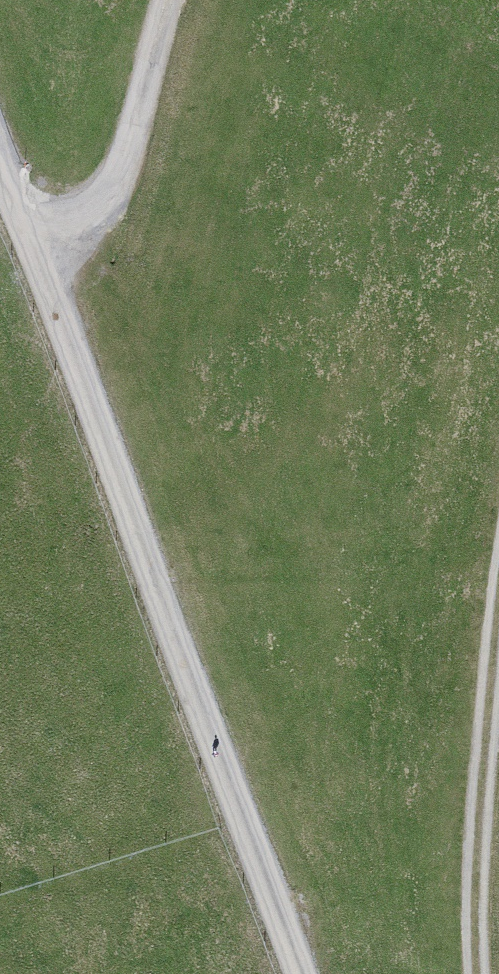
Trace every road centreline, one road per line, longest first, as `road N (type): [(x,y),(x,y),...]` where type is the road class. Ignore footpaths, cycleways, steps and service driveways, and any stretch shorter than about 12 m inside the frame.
road 1 (track): [(307,973),(0,158)]
road 2 (track): [(175,0),(45,275)]
road 3 (track): [(488,973),(485,878),(498,693)]

